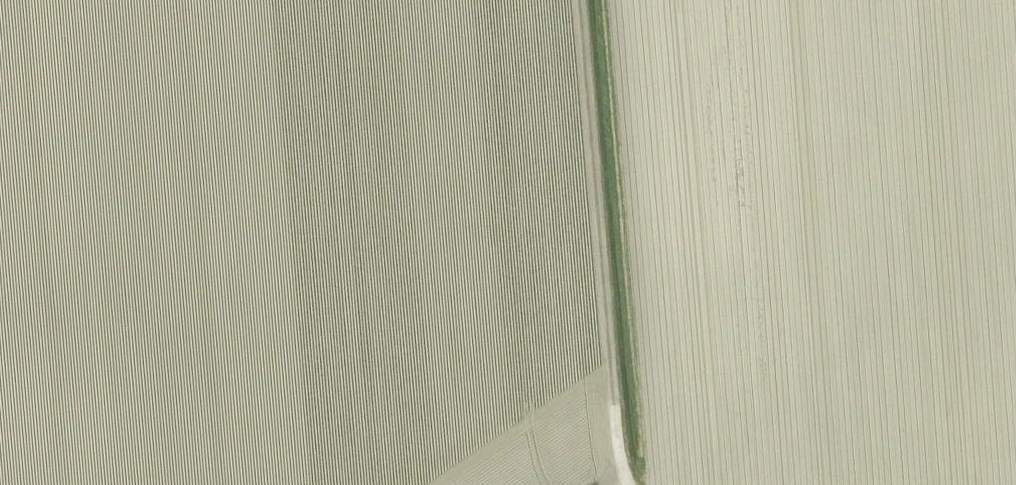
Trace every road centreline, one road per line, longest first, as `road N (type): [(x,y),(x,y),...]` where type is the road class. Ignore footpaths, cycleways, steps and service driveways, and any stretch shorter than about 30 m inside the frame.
road 1 (track): [(627,484),(613,406),(578,0)]

